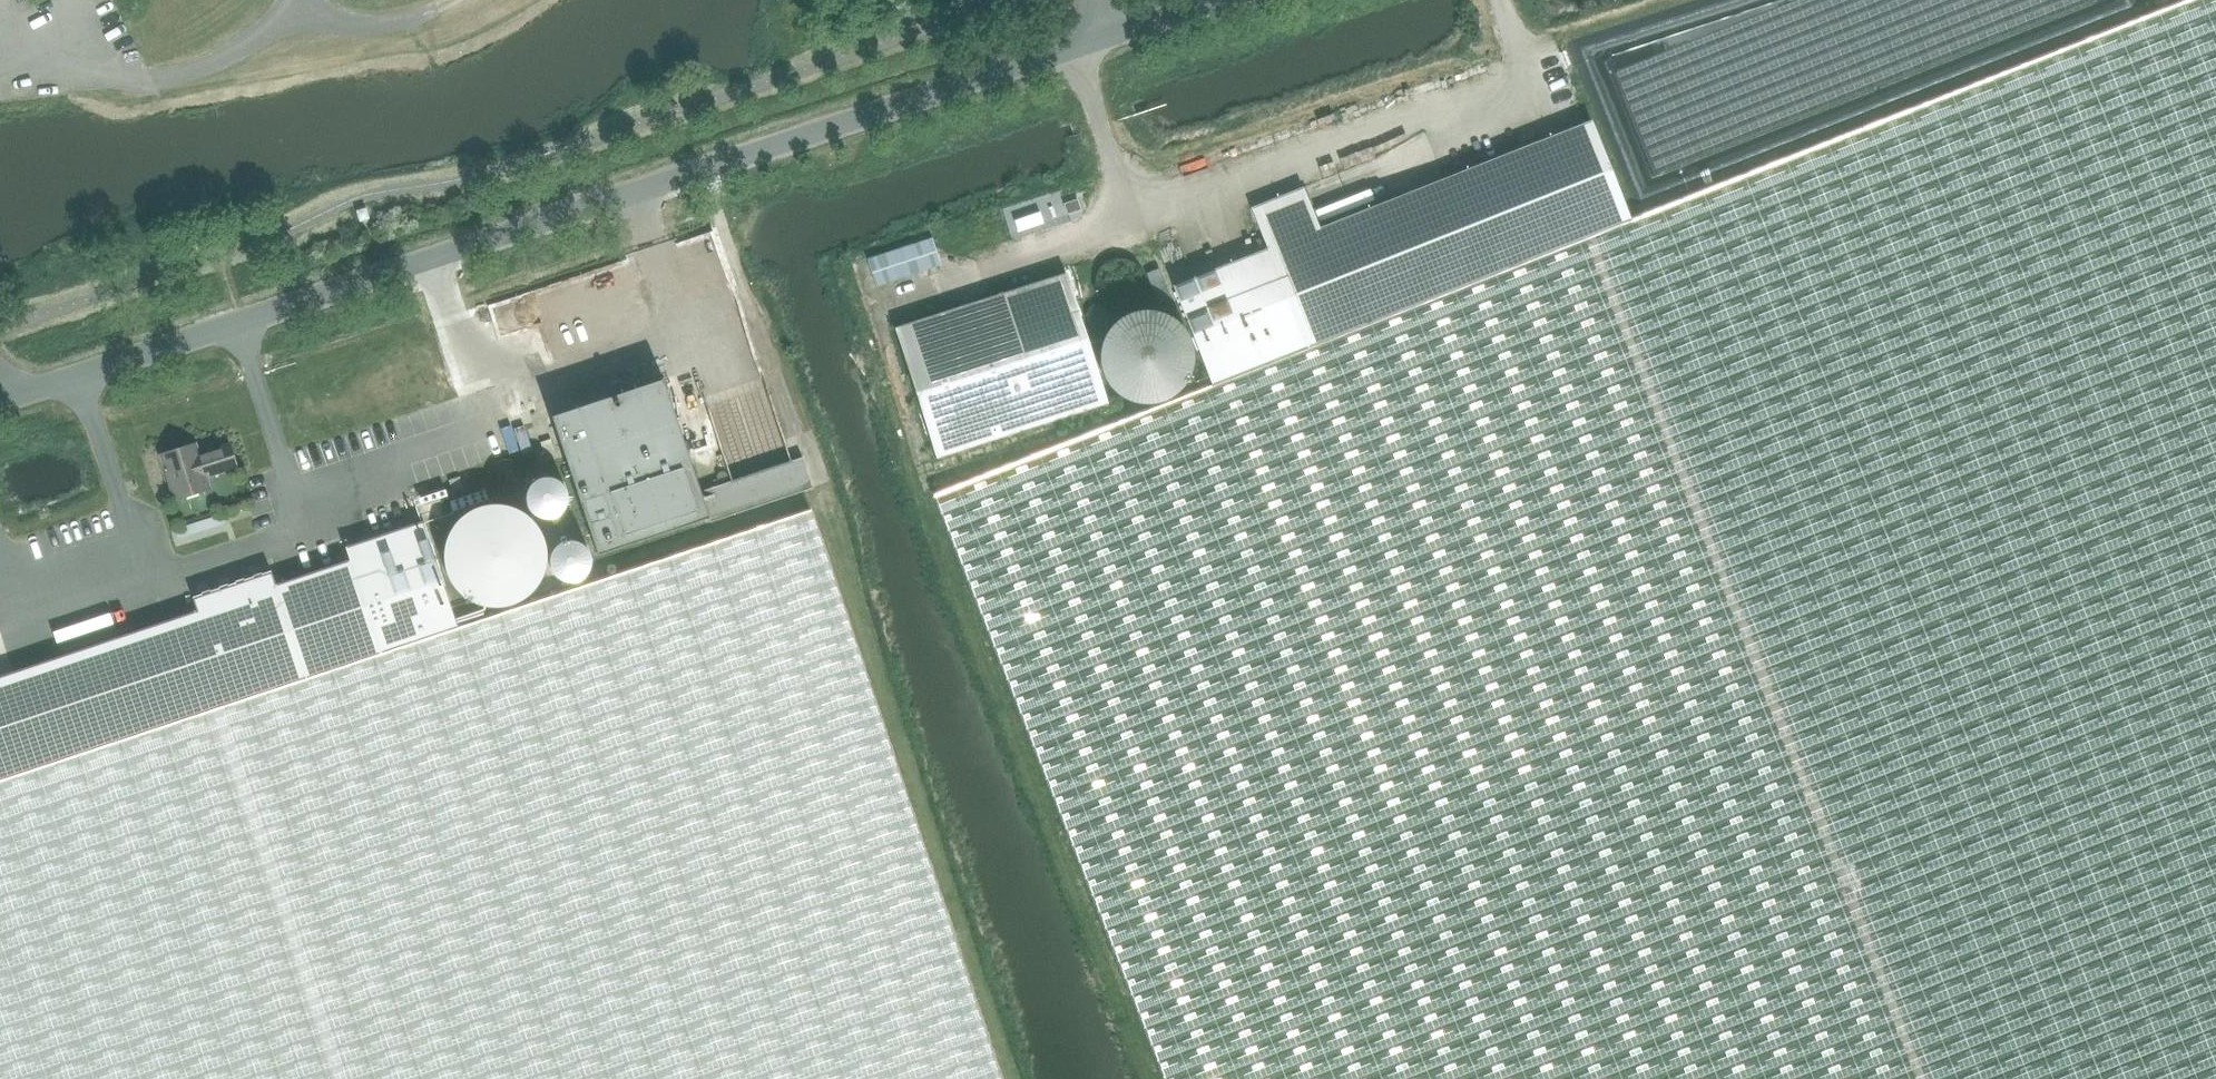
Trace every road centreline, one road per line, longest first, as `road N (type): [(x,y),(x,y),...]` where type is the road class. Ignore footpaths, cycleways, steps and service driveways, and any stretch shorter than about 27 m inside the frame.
road 1 (unclassified): [(0,403),(1225,0)]

